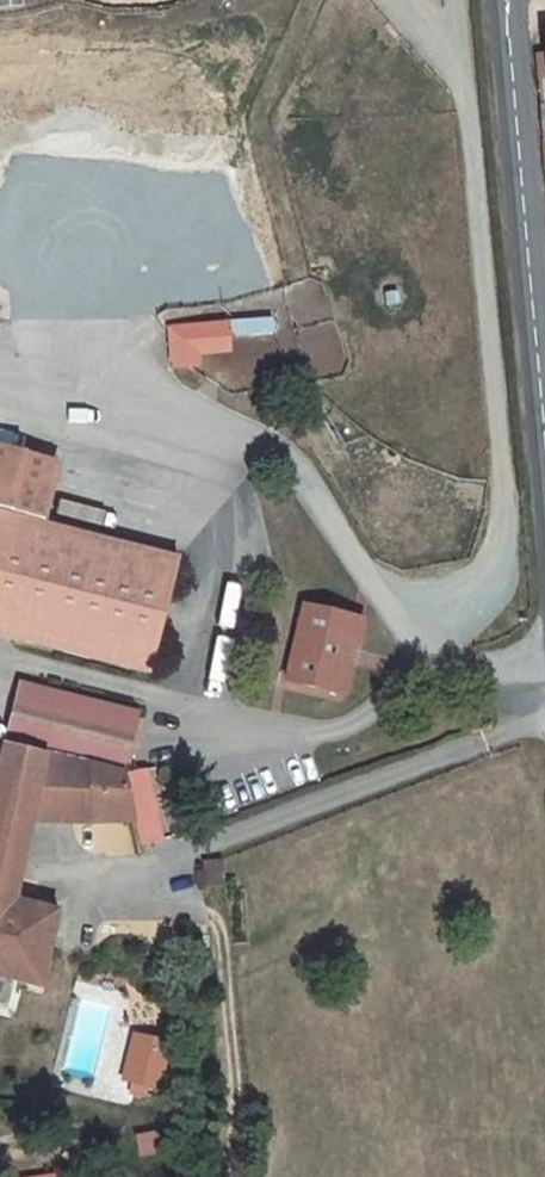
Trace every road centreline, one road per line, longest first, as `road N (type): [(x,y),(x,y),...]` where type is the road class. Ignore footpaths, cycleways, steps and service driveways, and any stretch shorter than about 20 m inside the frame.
road 1 (secondary): [(544,430),(506,0)]

